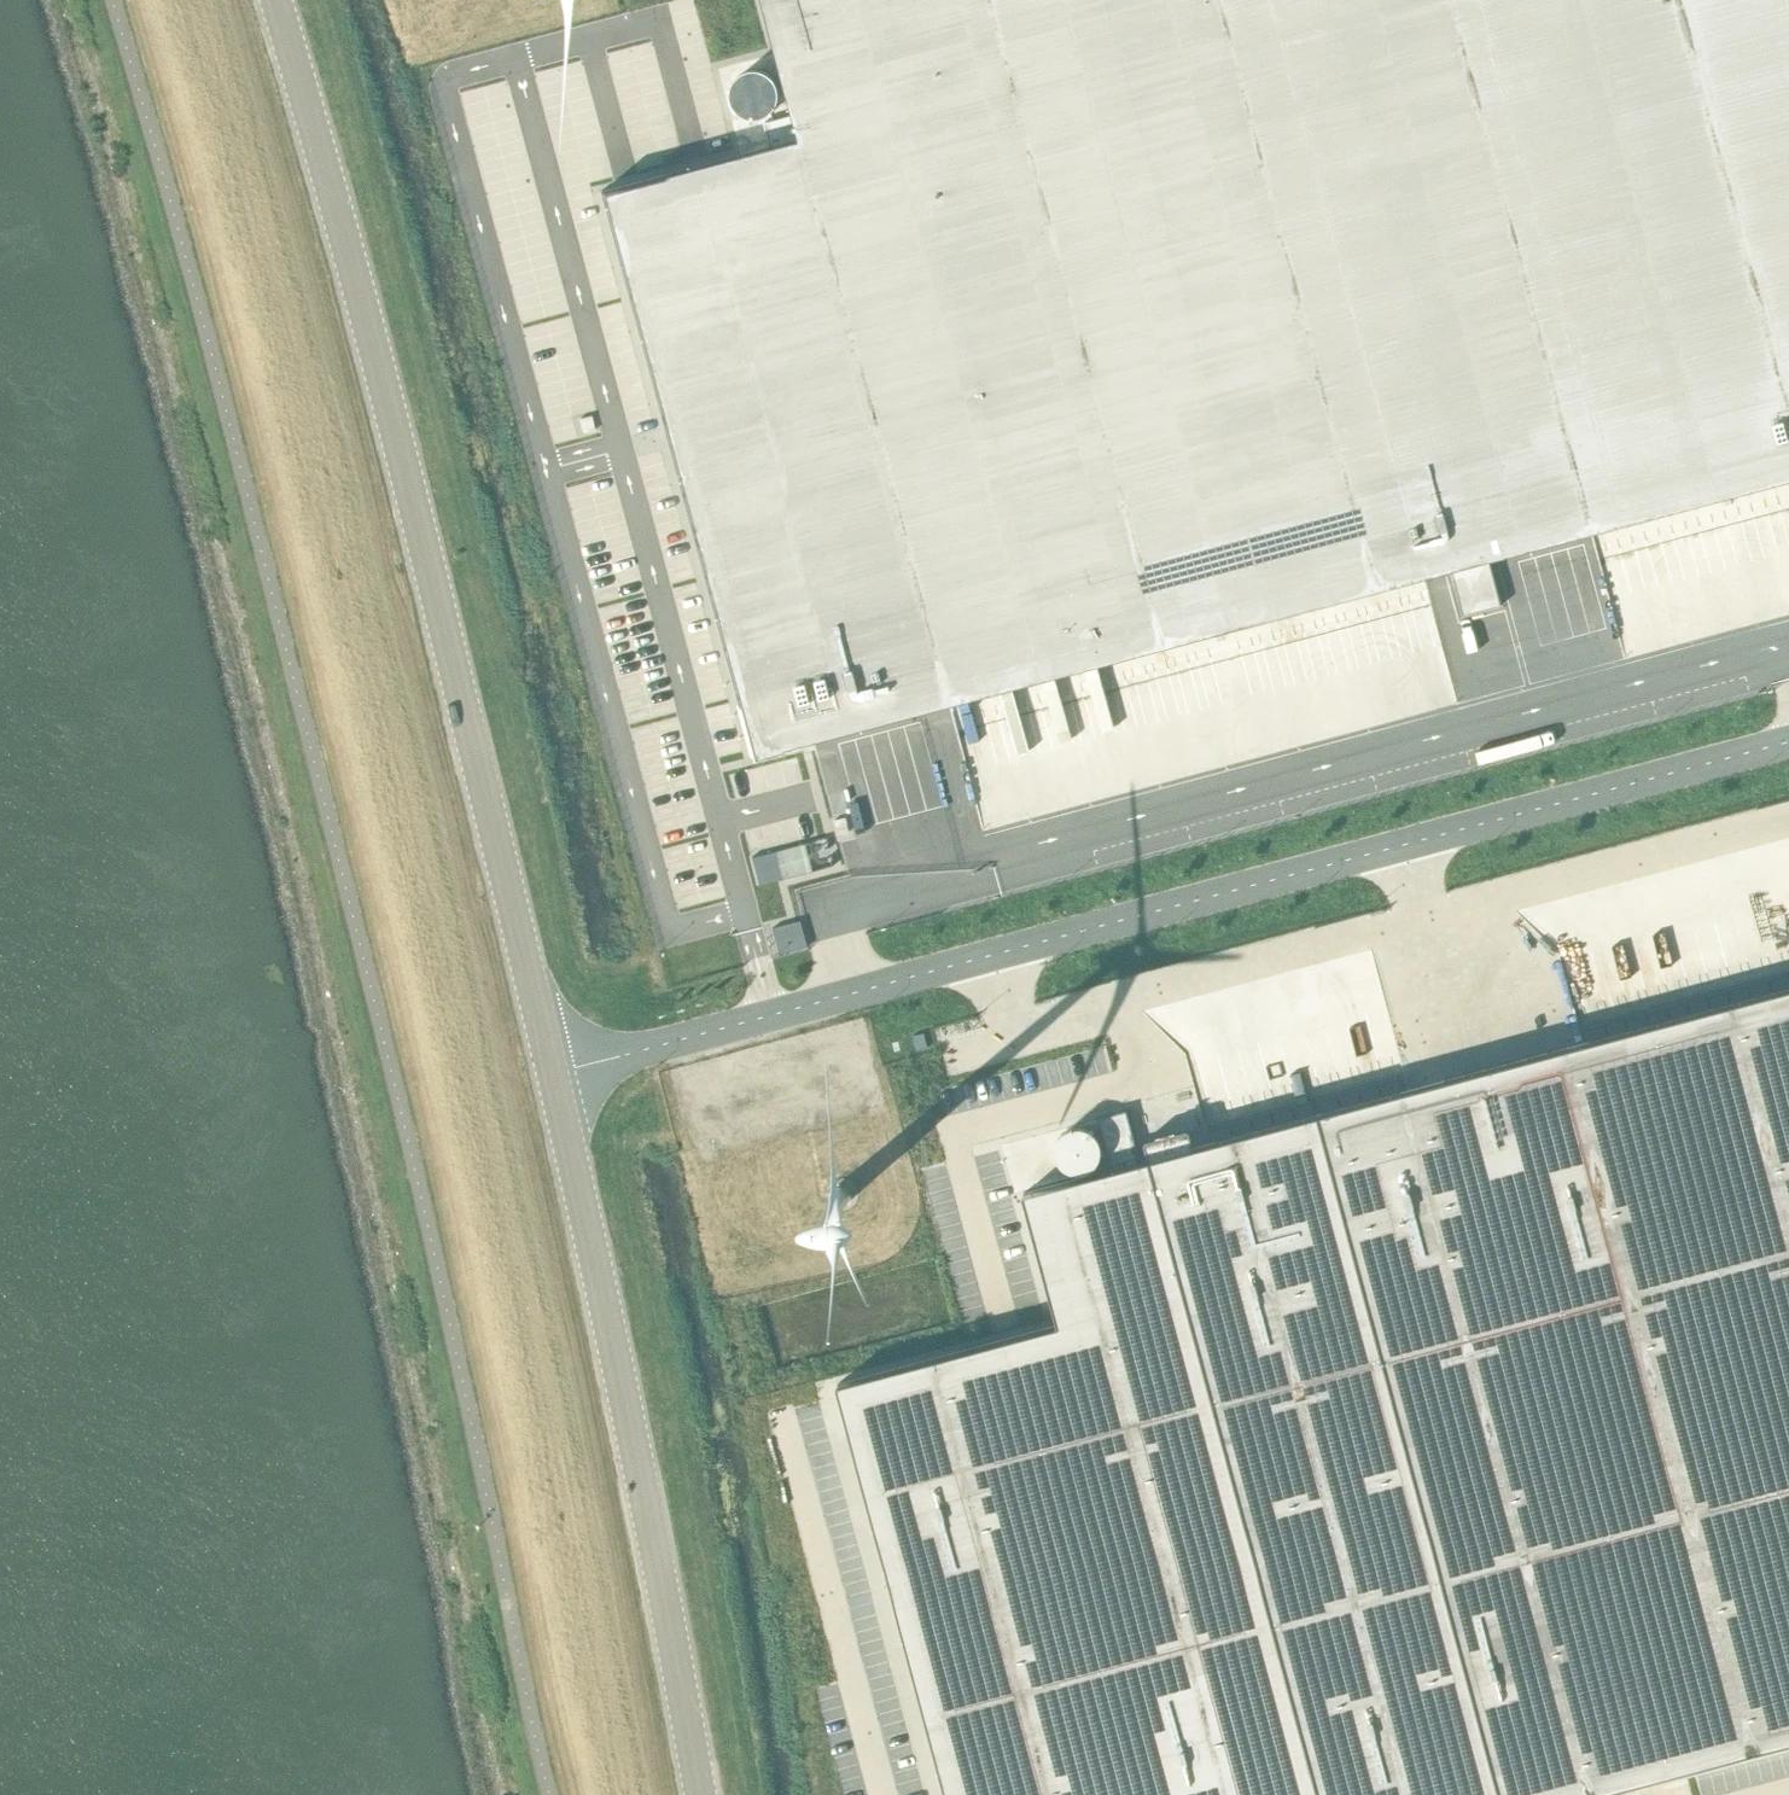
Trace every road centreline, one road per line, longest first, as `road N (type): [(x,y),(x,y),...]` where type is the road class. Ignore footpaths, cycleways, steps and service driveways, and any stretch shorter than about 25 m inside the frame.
road 1 (unclassified): [(1788,741),(556,1073)]
road 2 (unclassified): [(278,0),(460,641),(556,1073)]
road 3 (unclassified): [(556,1073),(700,1794)]

